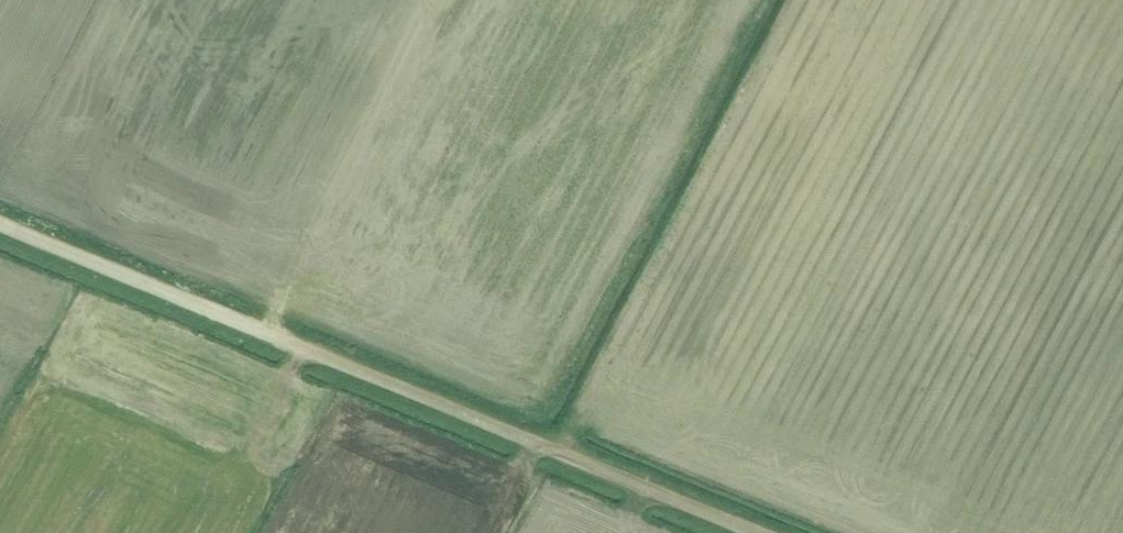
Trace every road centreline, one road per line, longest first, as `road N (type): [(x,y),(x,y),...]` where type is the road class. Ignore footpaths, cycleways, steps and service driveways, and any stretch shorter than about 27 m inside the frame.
road 1 (unclassified): [(755,532),(0,227)]

